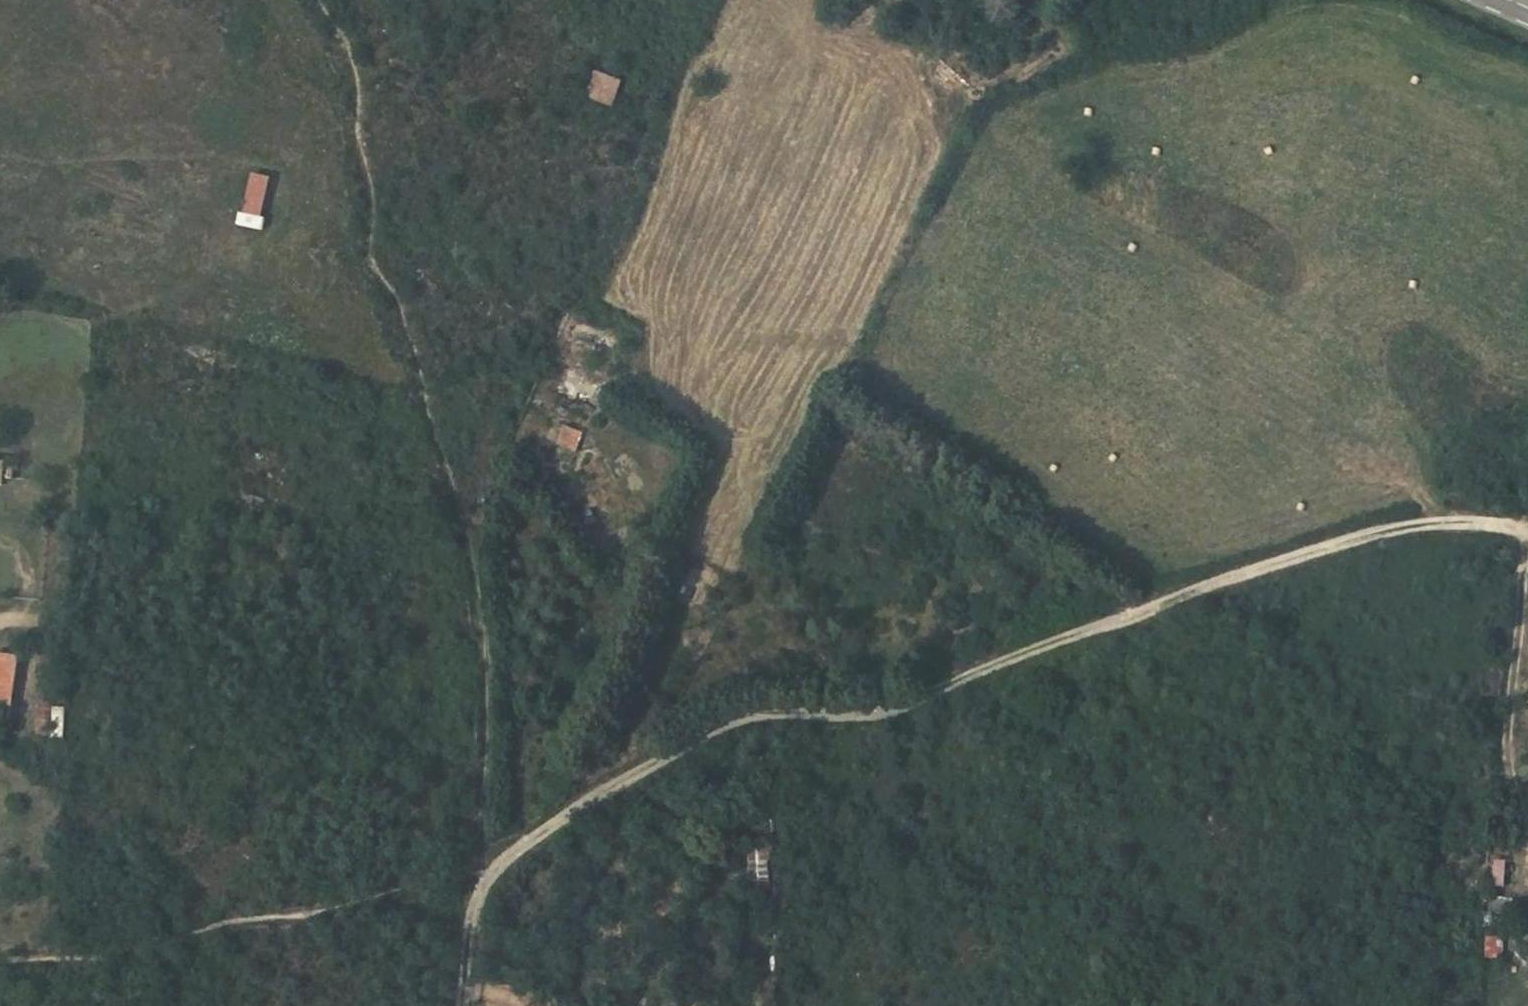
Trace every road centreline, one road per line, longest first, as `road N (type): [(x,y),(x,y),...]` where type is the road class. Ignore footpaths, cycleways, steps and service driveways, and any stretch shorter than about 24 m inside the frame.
road 1 (track): [(480,883),(620,786),(754,724),(837,727),(967,698),(1012,661),(1367,542),(1458,526),(1525,532)]
road 2 (track): [(0,965),(480,883)]
road 3 (track): [(455,1005),(470,899),(480,883)]

